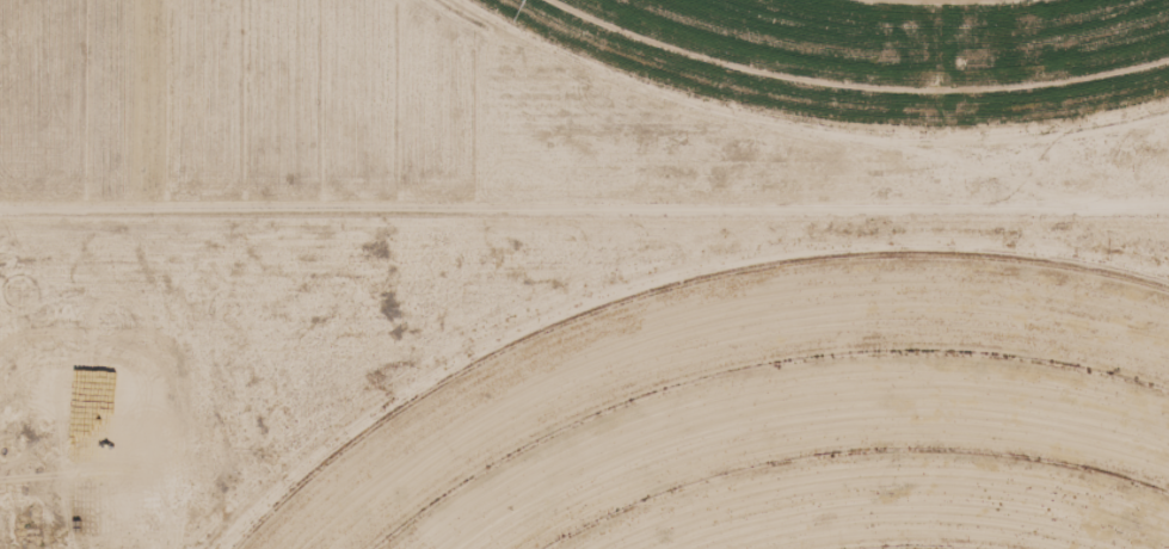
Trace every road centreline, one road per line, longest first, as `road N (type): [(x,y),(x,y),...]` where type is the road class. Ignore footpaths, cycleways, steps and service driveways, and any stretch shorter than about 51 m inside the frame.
road 1 (residential): [(1168,184),(0,170)]
road 2 (residential): [(596,548),(0,536)]

